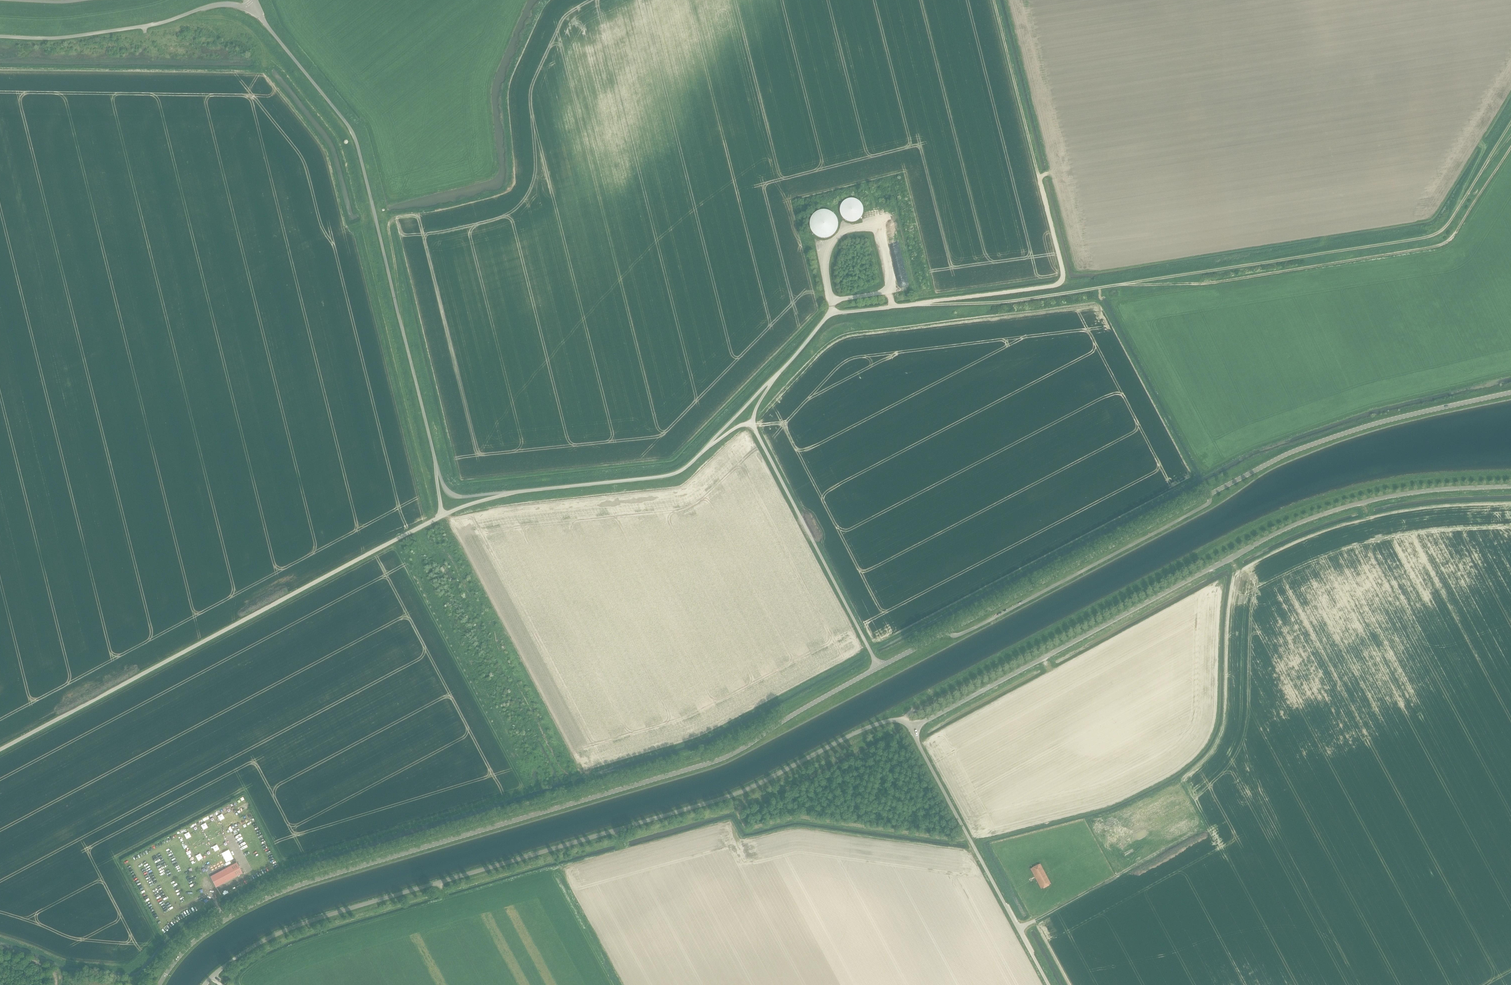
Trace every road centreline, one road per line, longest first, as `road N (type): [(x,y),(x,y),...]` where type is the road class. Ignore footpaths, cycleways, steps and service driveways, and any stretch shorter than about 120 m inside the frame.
road 1 (unclassified): [(160,984),(187,947),(268,898),(729,756),(879,667)]
road 2 (unclassified): [(204,984),(240,955),(303,923),(734,794),(871,726),(914,724)]
road 3 (unclassified): [(879,667),(1281,457),(1369,425),(1510,393)]
road 4 (track): [(1510,123),(1455,216),(1434,235),(1001,302),(910,305)]
road 5 (unclassified): [(914,724),(1307,519),(1403,494),(1510,486)]
road 6 (track): [(183,15),(248,26),(340,141),(434,514),(442,514)]
road 7 (unclassified): [(437,469),(352,131),(250,7)]
road 8 (unclassified): [(0,750),(442,514)]
road 9 (track): [(994,0),(1063,280),(910,305)]
road 10 (track): [(1510,143),(1445,243),(1200,284),(1125,283)]
road 11 (track): [(586,771),(442,514)]
road 12 (unclassified): [(1051,984),(914,724)]
road 13 (unclassified): [(879,667),(751,423)]
road 14 (track): [(972,842),(804,821),(751,831),(722,798)]
road 15 (unclassified): [(250,7),(214,5),(154,24),(69,37),(0,37)]
road 16 (unclassified): [(511,493),(671,475),(701,453)]
road 17 (unclassified): [(910,305),(830,315),(785,365)]
road 18 (track): [(404,334),(388,229),(402,219)]

